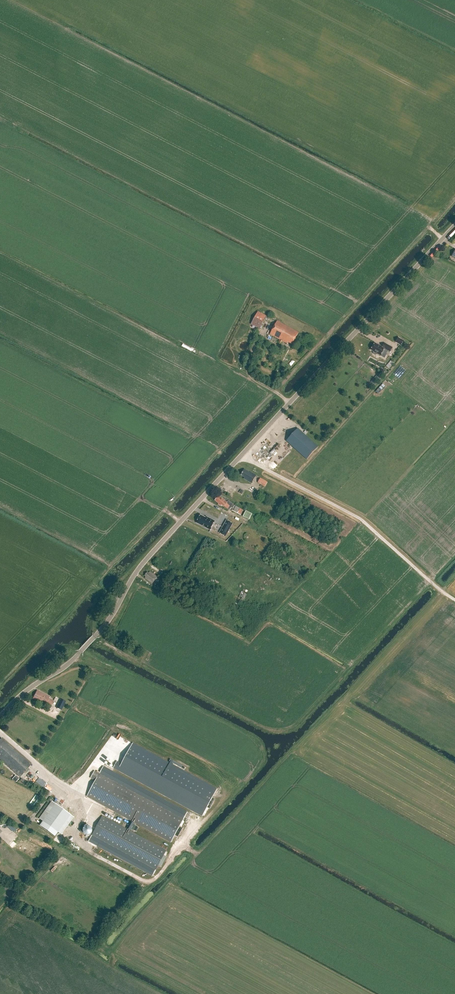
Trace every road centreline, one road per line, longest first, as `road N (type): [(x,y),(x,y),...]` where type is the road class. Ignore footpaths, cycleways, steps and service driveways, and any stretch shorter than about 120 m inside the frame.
road 1 (unclassified): [(0,717),(99,633),(141,567),(454,226)]
road 2 (track): [(241,457),(361,520),(454,601)]

